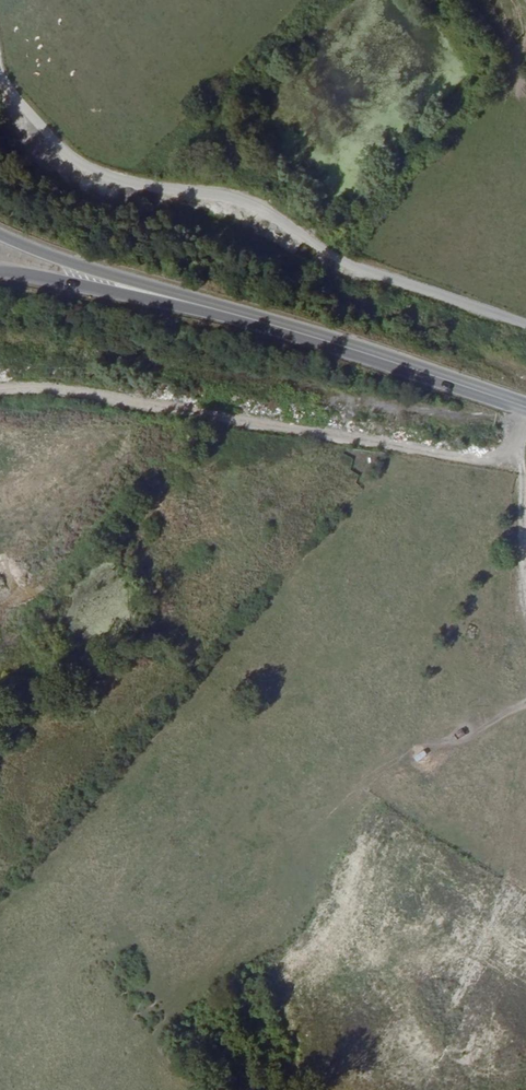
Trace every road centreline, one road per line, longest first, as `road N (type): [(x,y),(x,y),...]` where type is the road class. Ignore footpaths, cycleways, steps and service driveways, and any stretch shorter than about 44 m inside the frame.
road 1 (track): [(0,84),(47,137),(93,171),(225,192),(325,254),(525,326)]
road 2 (track): [(525,419),(513,445),(482,457),(34,389),(0,392)]
road 3 (primary): [(525,408),(183,301)]
road 4 (primary): [(183,301),(0,234)]
road 5 (primary): [(0,272),(183,301)]

